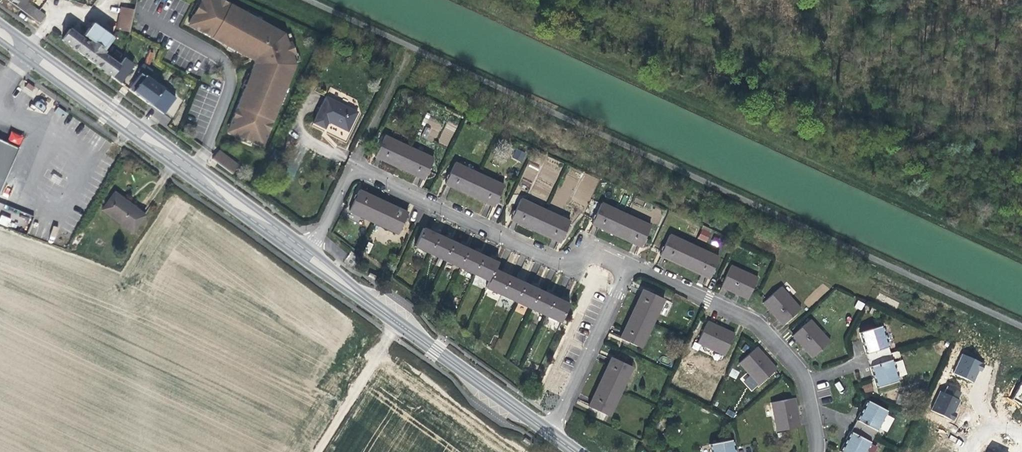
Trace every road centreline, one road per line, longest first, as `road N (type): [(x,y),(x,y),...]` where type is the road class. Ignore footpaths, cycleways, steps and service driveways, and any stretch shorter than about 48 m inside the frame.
road 1 (tertiary): [(0,32),(305,256)]
road 2 (residential): [(305,256),(354,163),(558,267)]
road 3 (tertiary): [(305,256),(548,434)]
road 4 (residential): [(629,261),(757,321),(803,376),(818,451)]
road 5 (residential): [(614,294),(548,434)]
road 6 (track): [(320,451),(400,325)]

